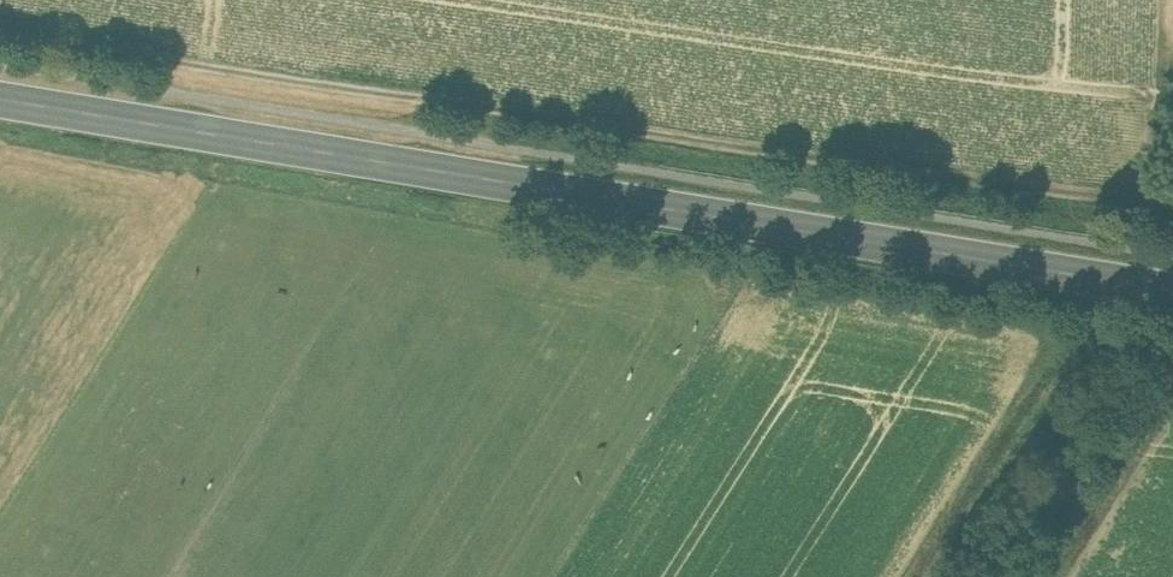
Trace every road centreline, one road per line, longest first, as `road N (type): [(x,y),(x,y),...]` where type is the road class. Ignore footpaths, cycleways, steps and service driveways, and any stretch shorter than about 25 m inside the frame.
road 1 (secondary): [(1172,286),(0,95)]
road 2 (track): [(0,32),(844,163),(1172,203)]

